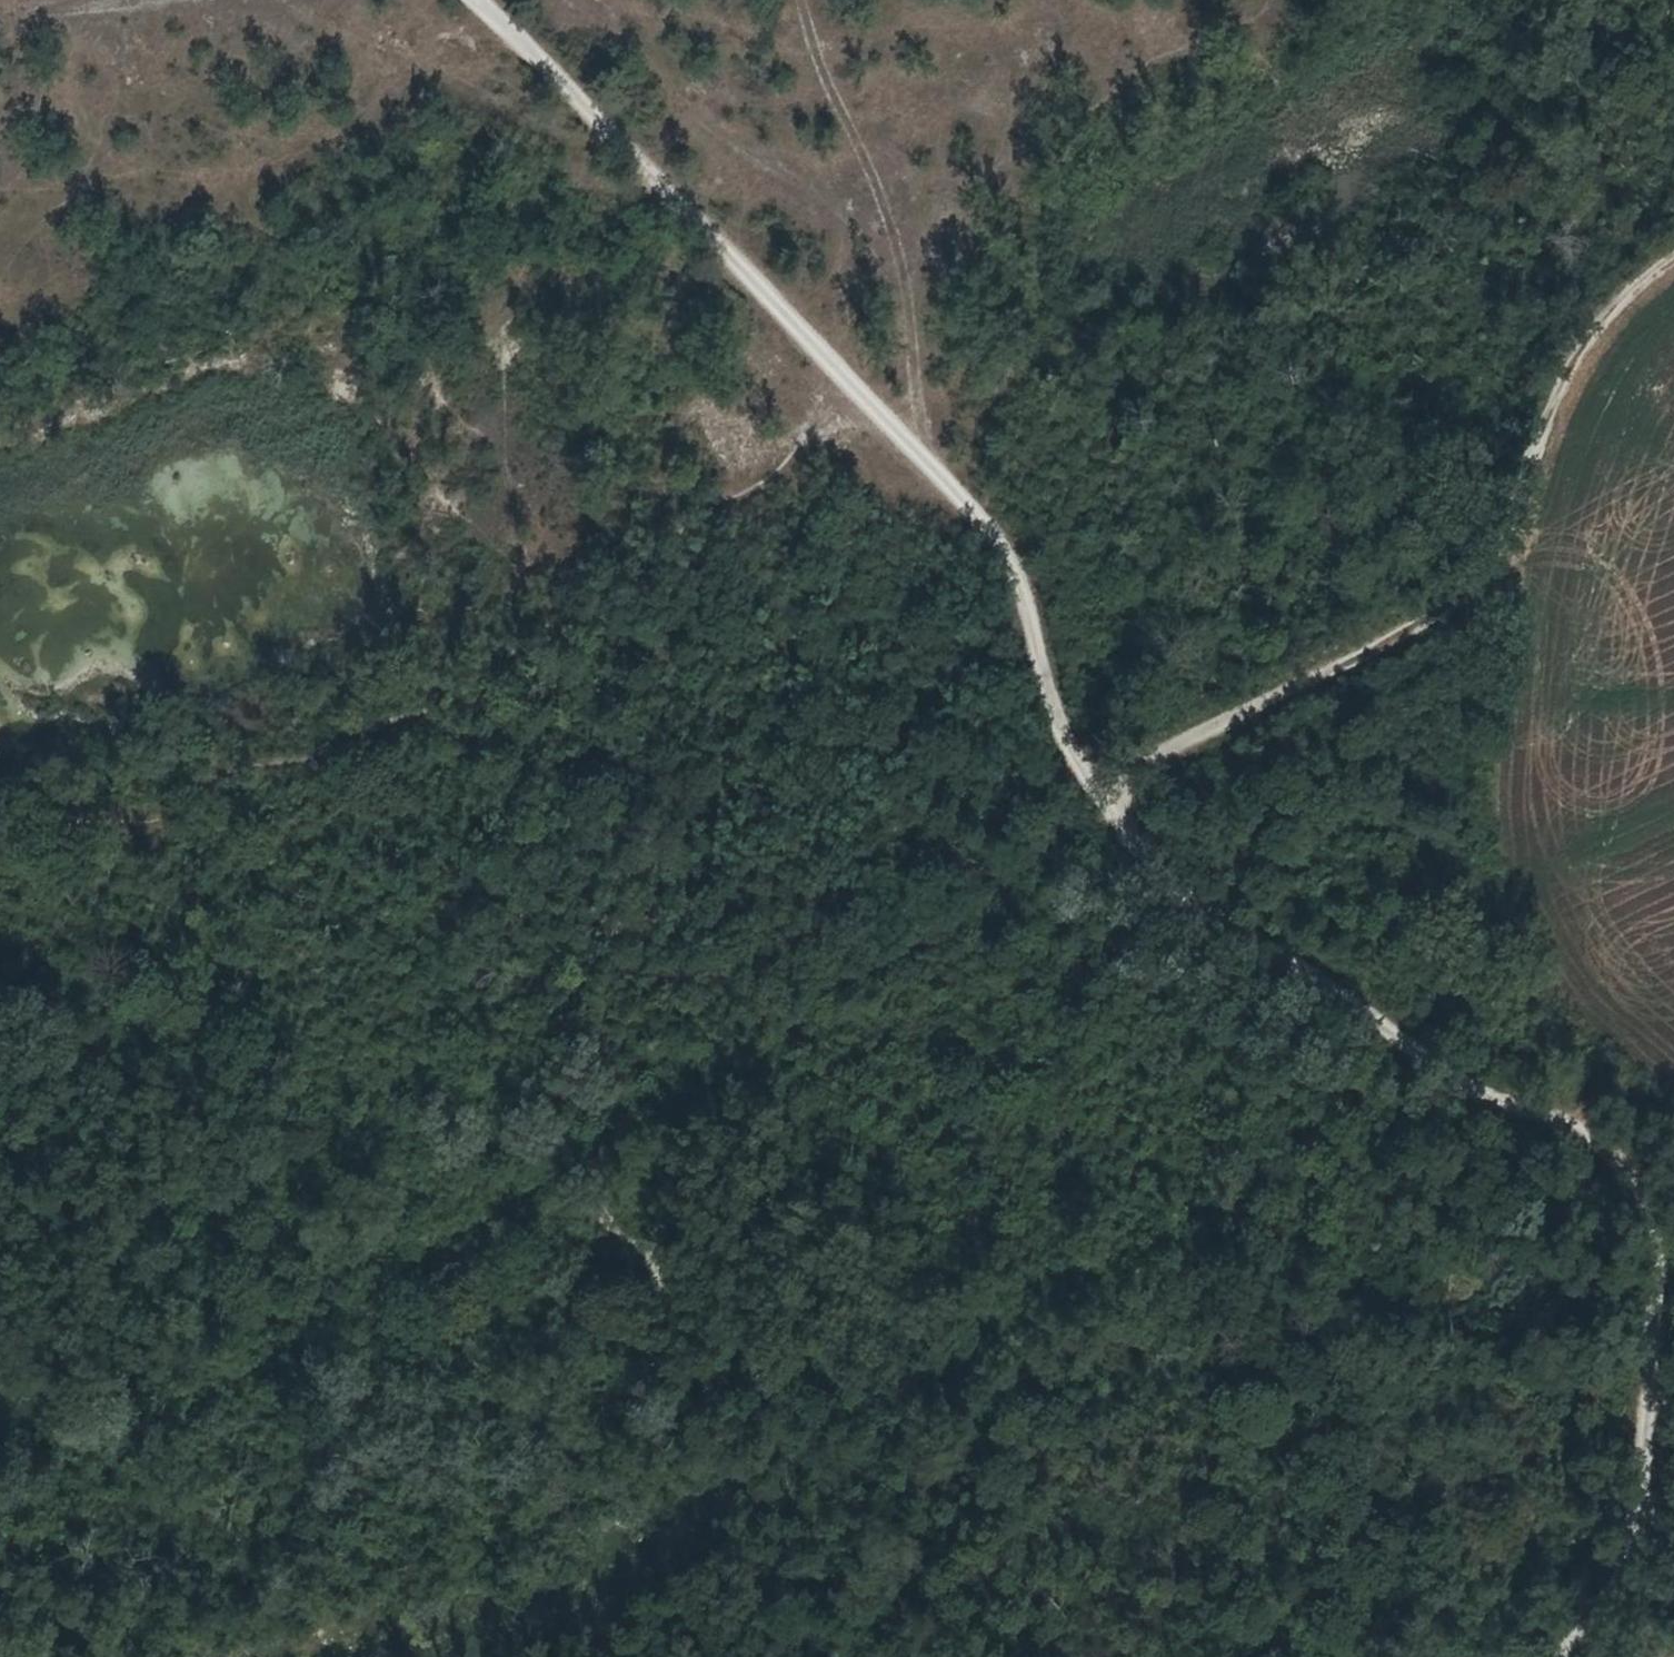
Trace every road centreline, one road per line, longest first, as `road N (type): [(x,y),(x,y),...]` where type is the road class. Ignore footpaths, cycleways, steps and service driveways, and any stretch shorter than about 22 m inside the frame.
road 1 (track): [(1105,801),(1069,740),(1008,548),(622,144),(470,0)]
road 2 (track): [(1105,801),(1177,749),(1435,622),(1489,578),(1566,375),(1621,301),(1673,260)]
road 3 (track): [(1567,1117),(1636,1182),(1661,1250),(1642,1517),(1624,1595),(1557,1656)]
road 4 (track): [(1105,801),(1201,906),(1495,1102),(1567,1117)]

